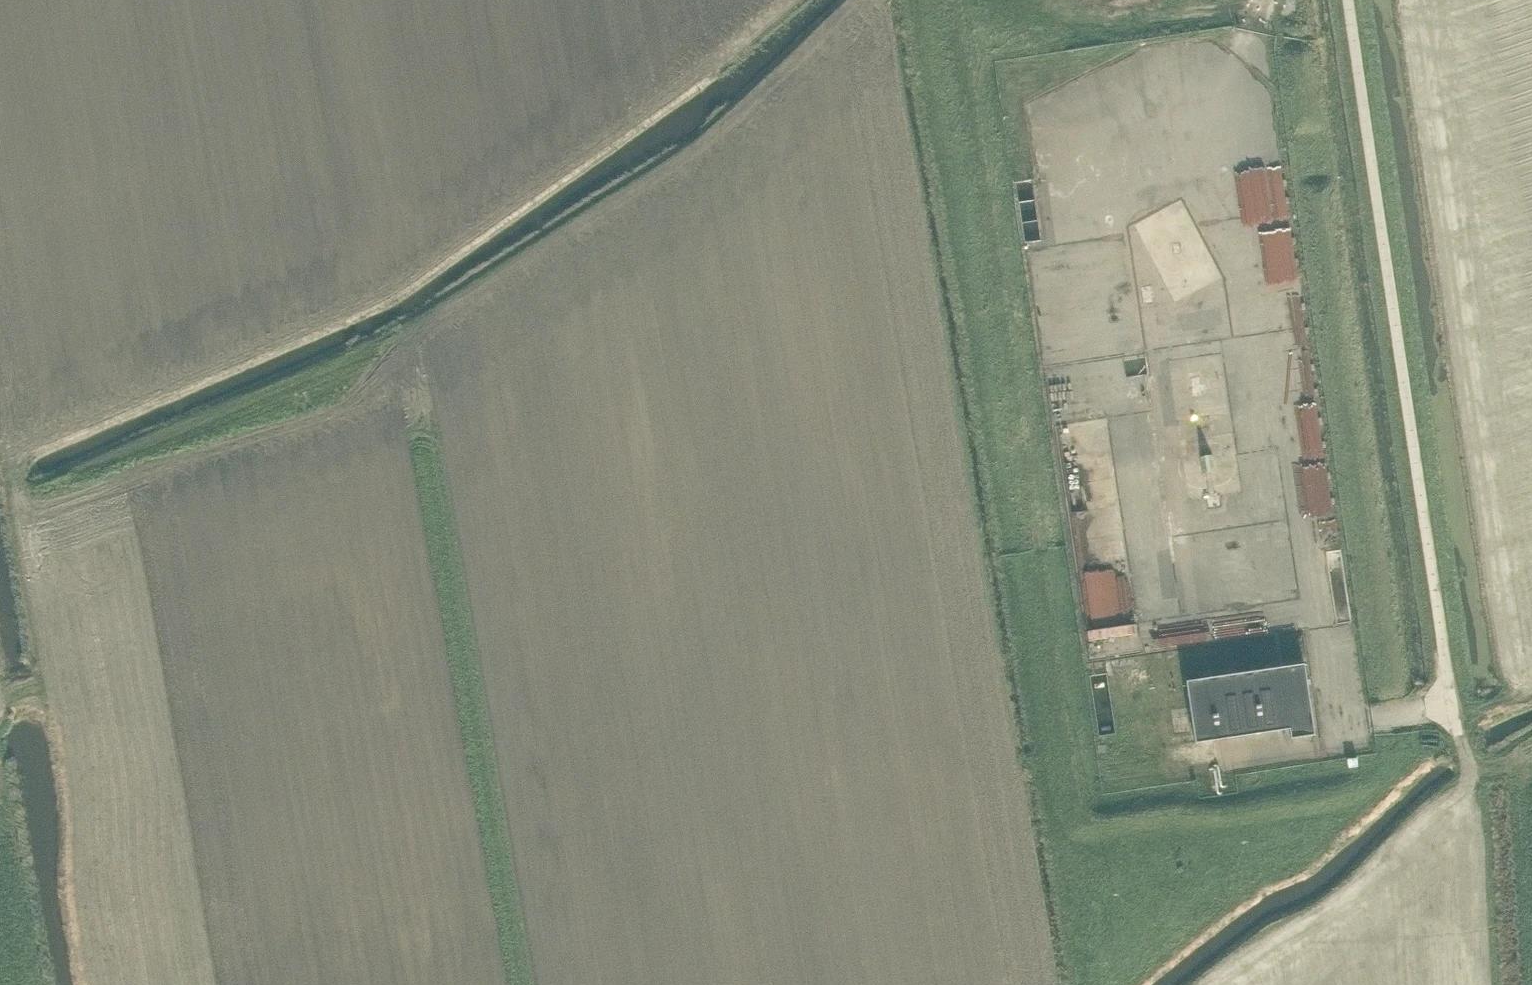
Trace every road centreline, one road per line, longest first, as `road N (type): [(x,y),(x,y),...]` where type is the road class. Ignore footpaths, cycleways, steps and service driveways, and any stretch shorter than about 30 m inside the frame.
road 1 (unclassified): [(1450,704),(1348,0)]

